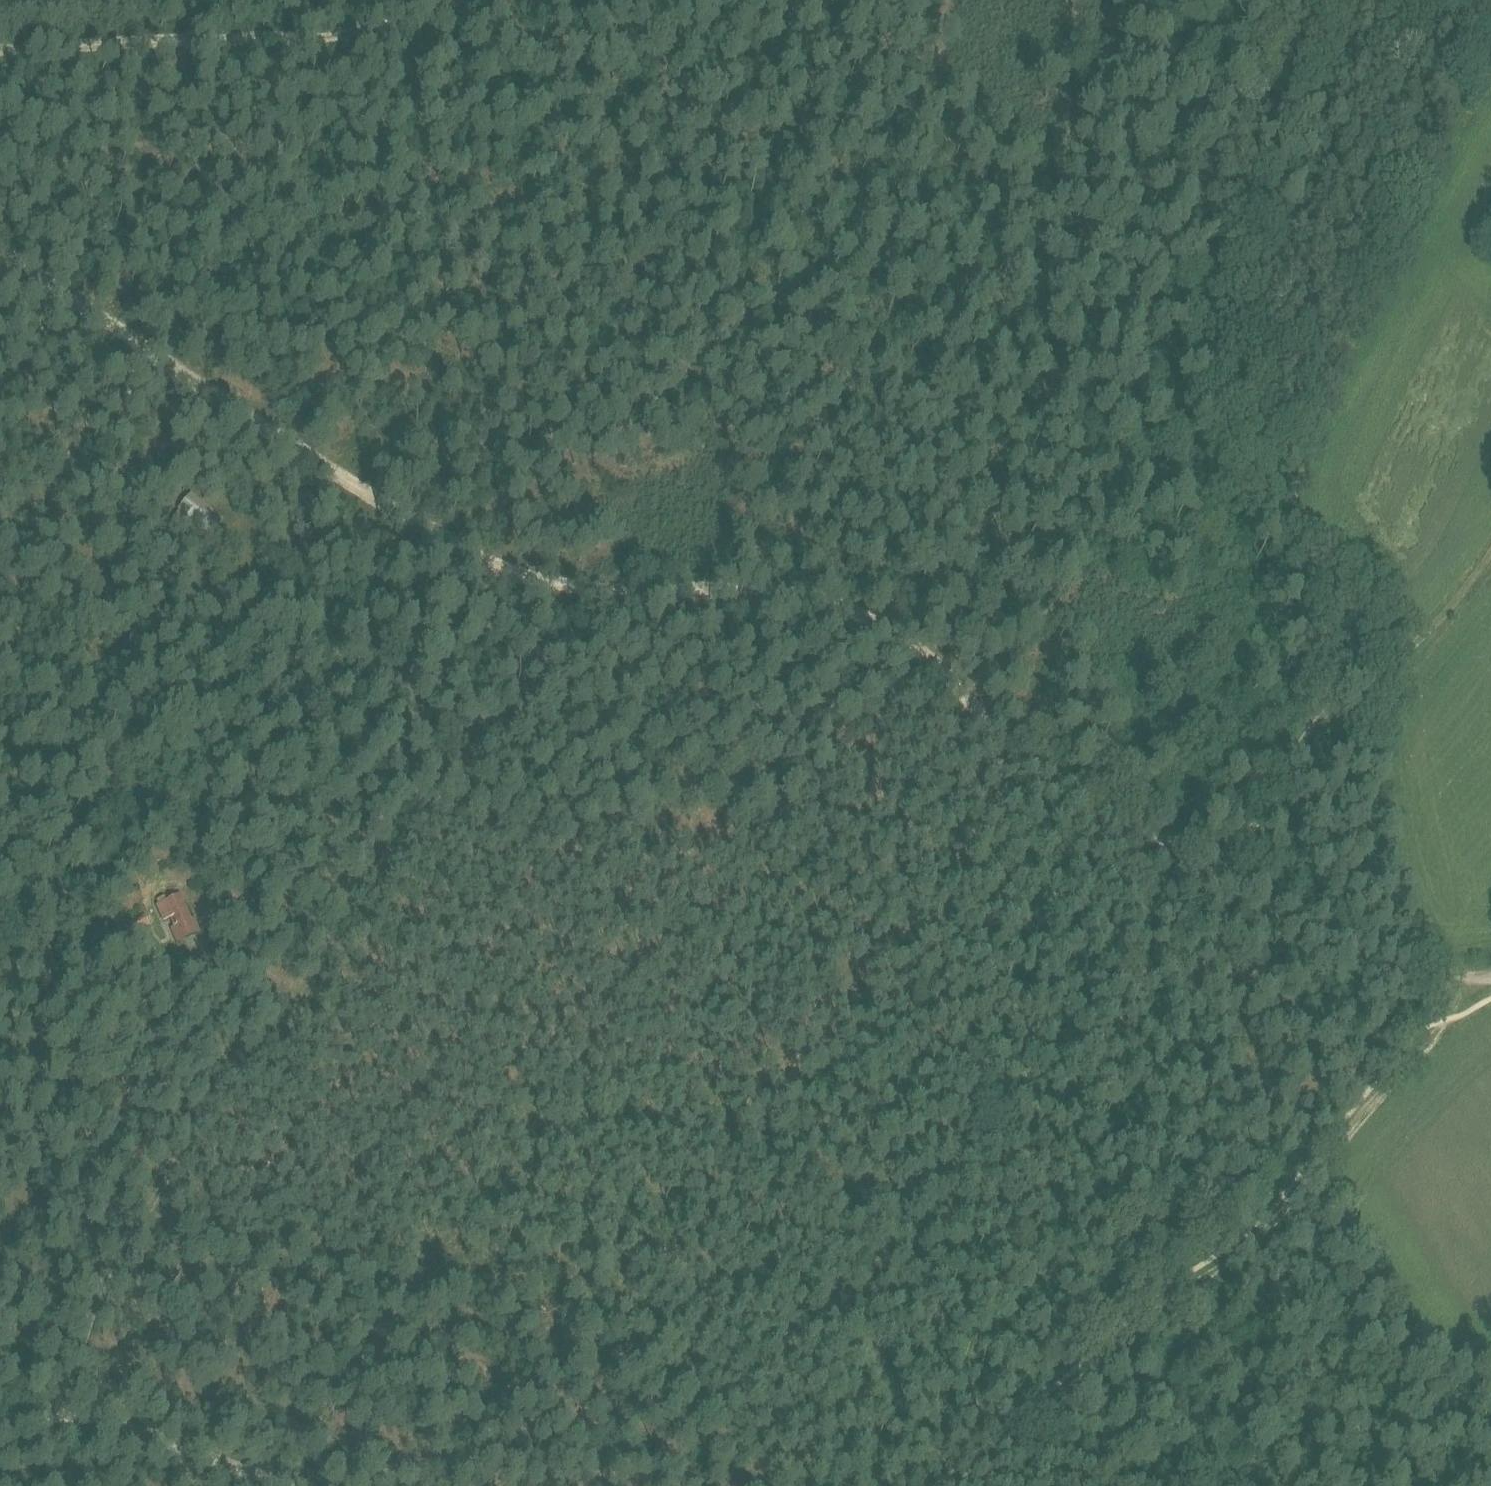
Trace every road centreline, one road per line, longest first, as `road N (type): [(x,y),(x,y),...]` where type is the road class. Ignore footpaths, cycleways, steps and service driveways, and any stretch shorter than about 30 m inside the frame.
road 1 (track): [(0,264),(253,438),(517,596),(824,603),(1333,948),(1490,989)]
road 2 (track): [(73,1415),(106,1302),(154,1210),(436,813),(517,596)]
road 3 (track): [(428,0),(270,41),(0,44)]
road 4 (track): [(0,1432),(73,1415),(263,1485)]

